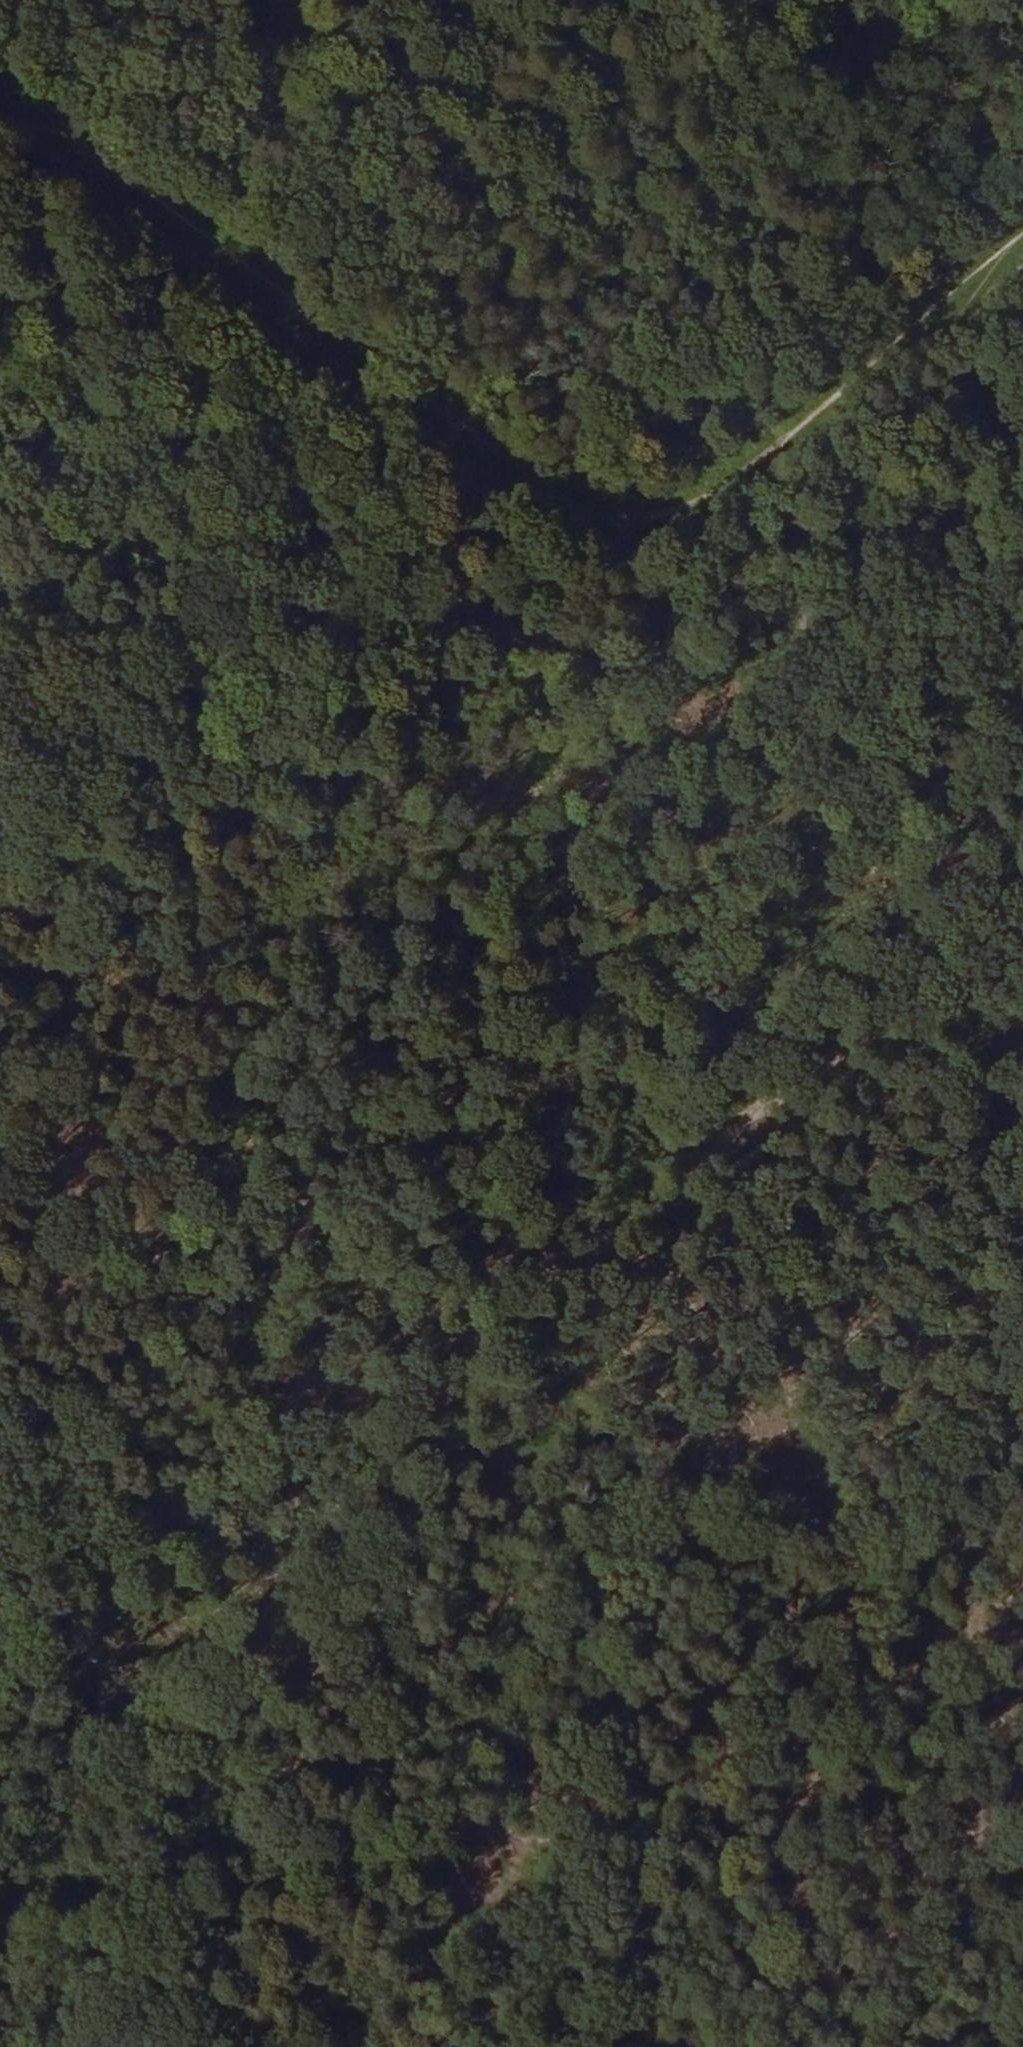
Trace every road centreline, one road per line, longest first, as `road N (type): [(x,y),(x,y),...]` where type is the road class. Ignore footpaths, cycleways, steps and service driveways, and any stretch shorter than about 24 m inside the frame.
road 1 (track): [(986,0),(509,441),(0,841)]
road 2 (track): [(0,719),(1022,751)]
road 3 (track): [(0,1393),(530,2046)]

